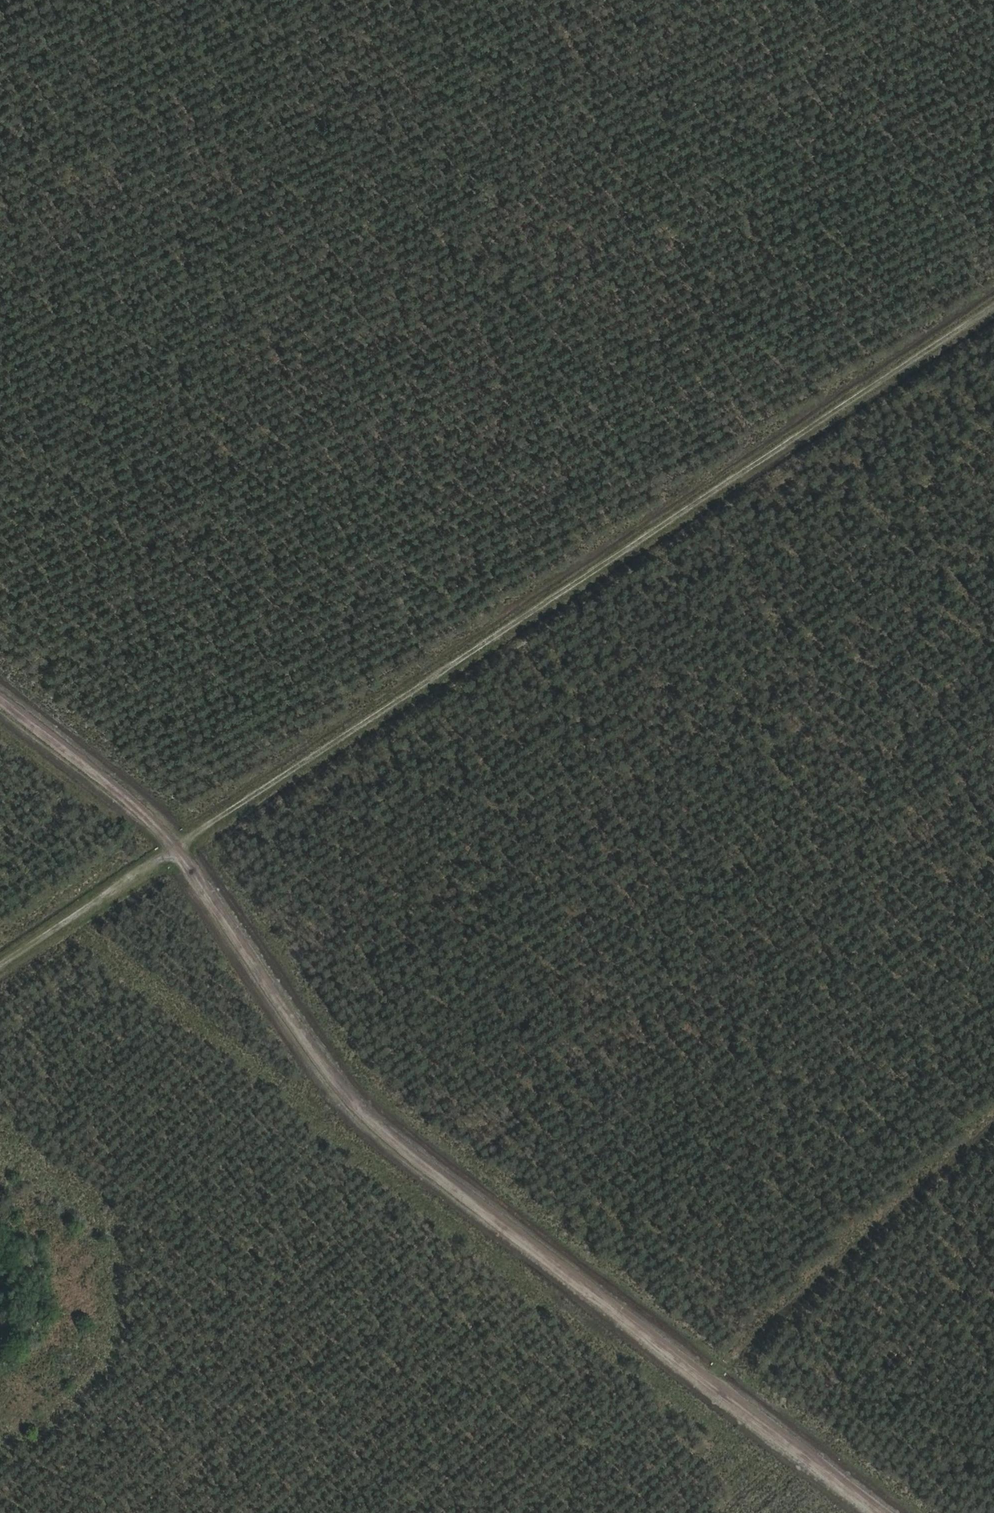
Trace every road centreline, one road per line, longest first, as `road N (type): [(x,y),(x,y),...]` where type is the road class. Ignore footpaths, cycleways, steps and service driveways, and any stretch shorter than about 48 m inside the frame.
road 1 (track): [(879,1512),(386,1139),(350,1105),(178,849),(0,702)]
road 2 (track): [(0,967),(993,307)]
road 3 (track): [(707,1382),(993,1127)]

